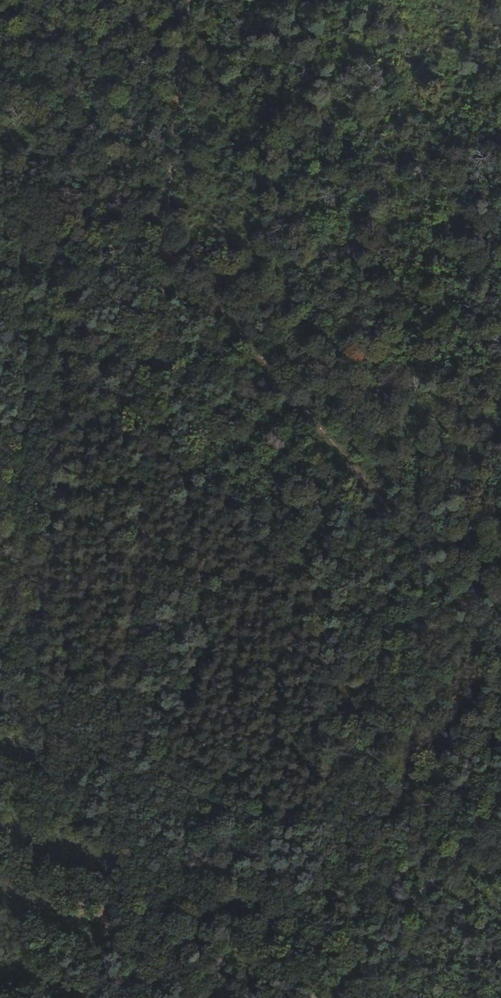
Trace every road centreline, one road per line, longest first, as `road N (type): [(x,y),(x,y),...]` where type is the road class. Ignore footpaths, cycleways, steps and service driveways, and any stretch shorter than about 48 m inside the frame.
road 1 (track): [(189,0),(97,997)]
road 2 (track): [(0,232),(168,246),(479,616),(500,631)]
road 3 (track): [(500,806),(339,997)]

